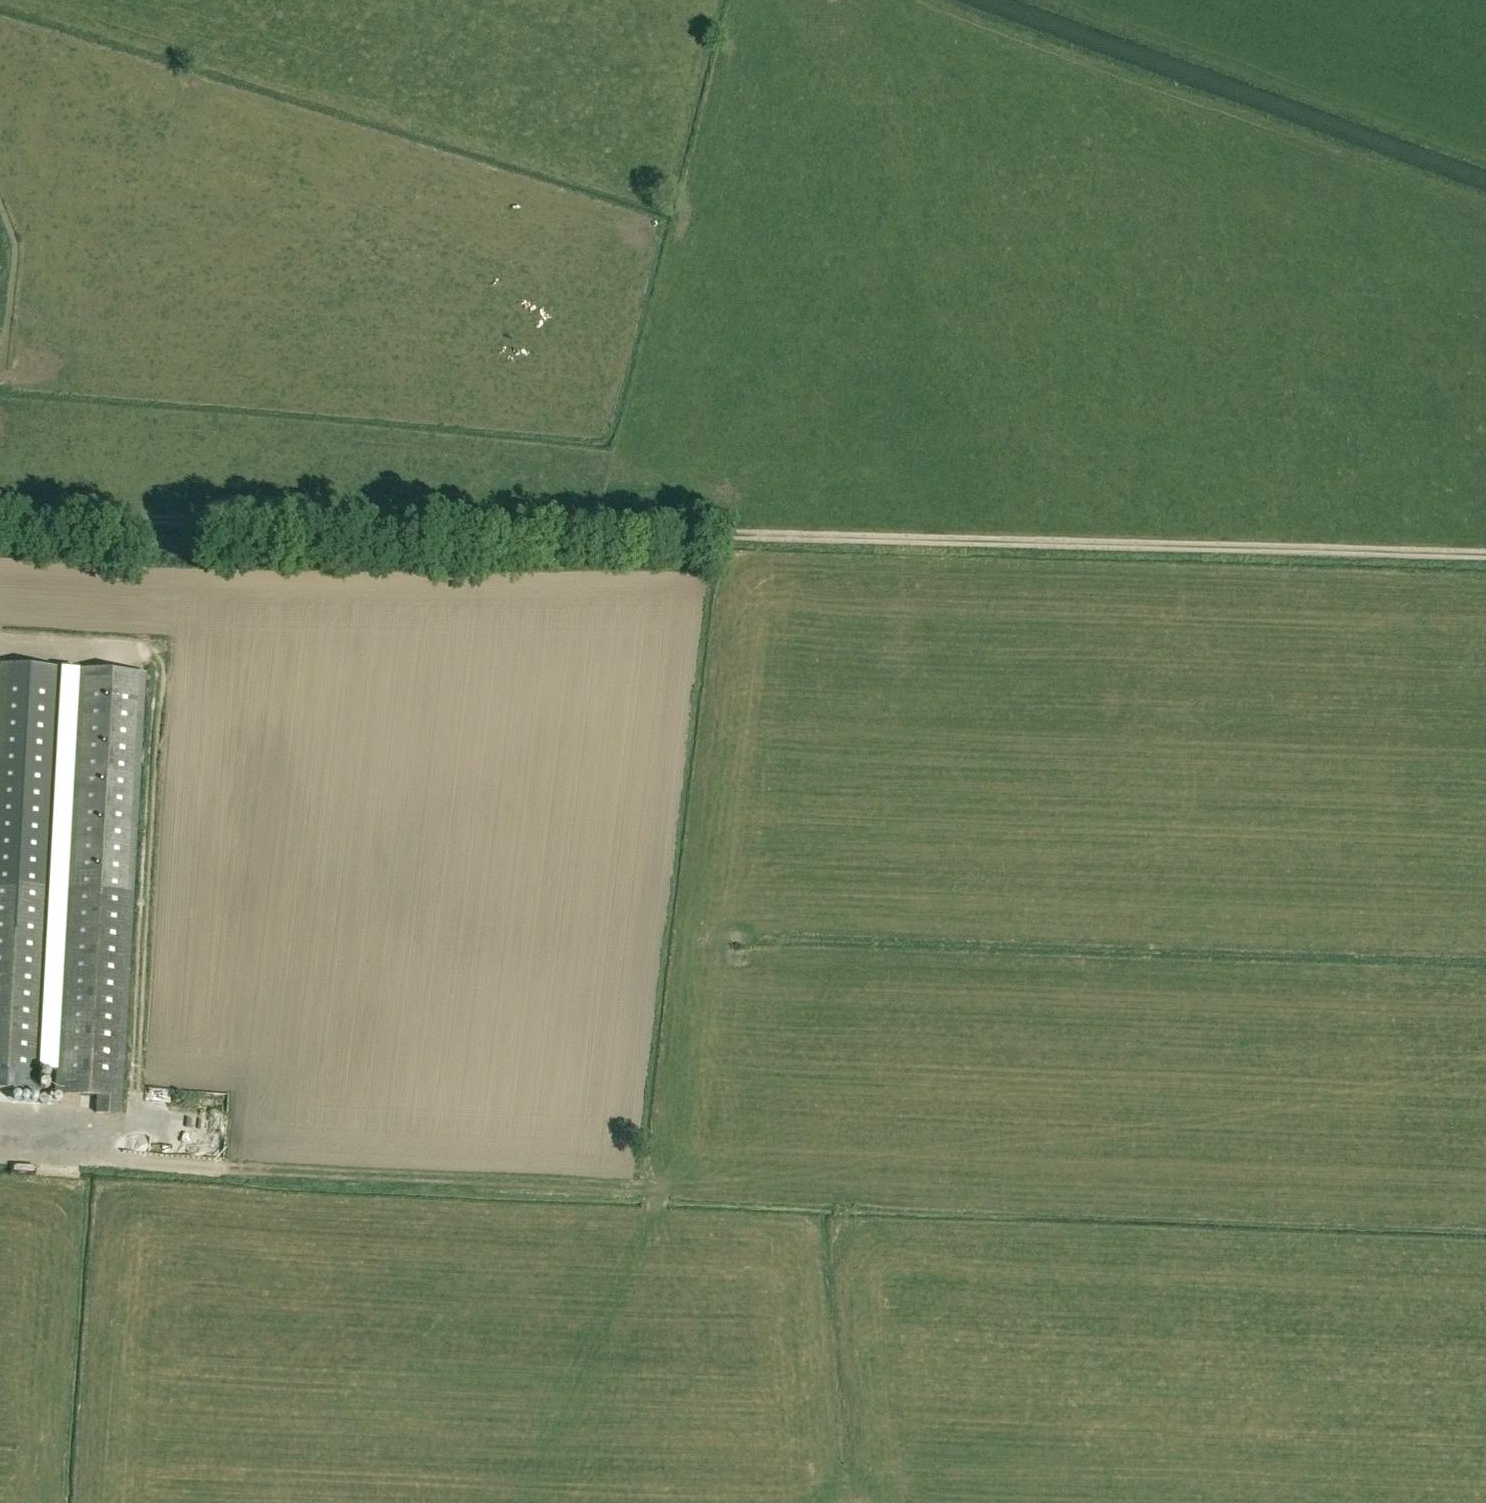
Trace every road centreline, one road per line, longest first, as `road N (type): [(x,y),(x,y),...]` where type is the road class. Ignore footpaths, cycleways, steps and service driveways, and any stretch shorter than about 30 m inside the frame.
road 1 (track): [(0,518),(1485,556)]

